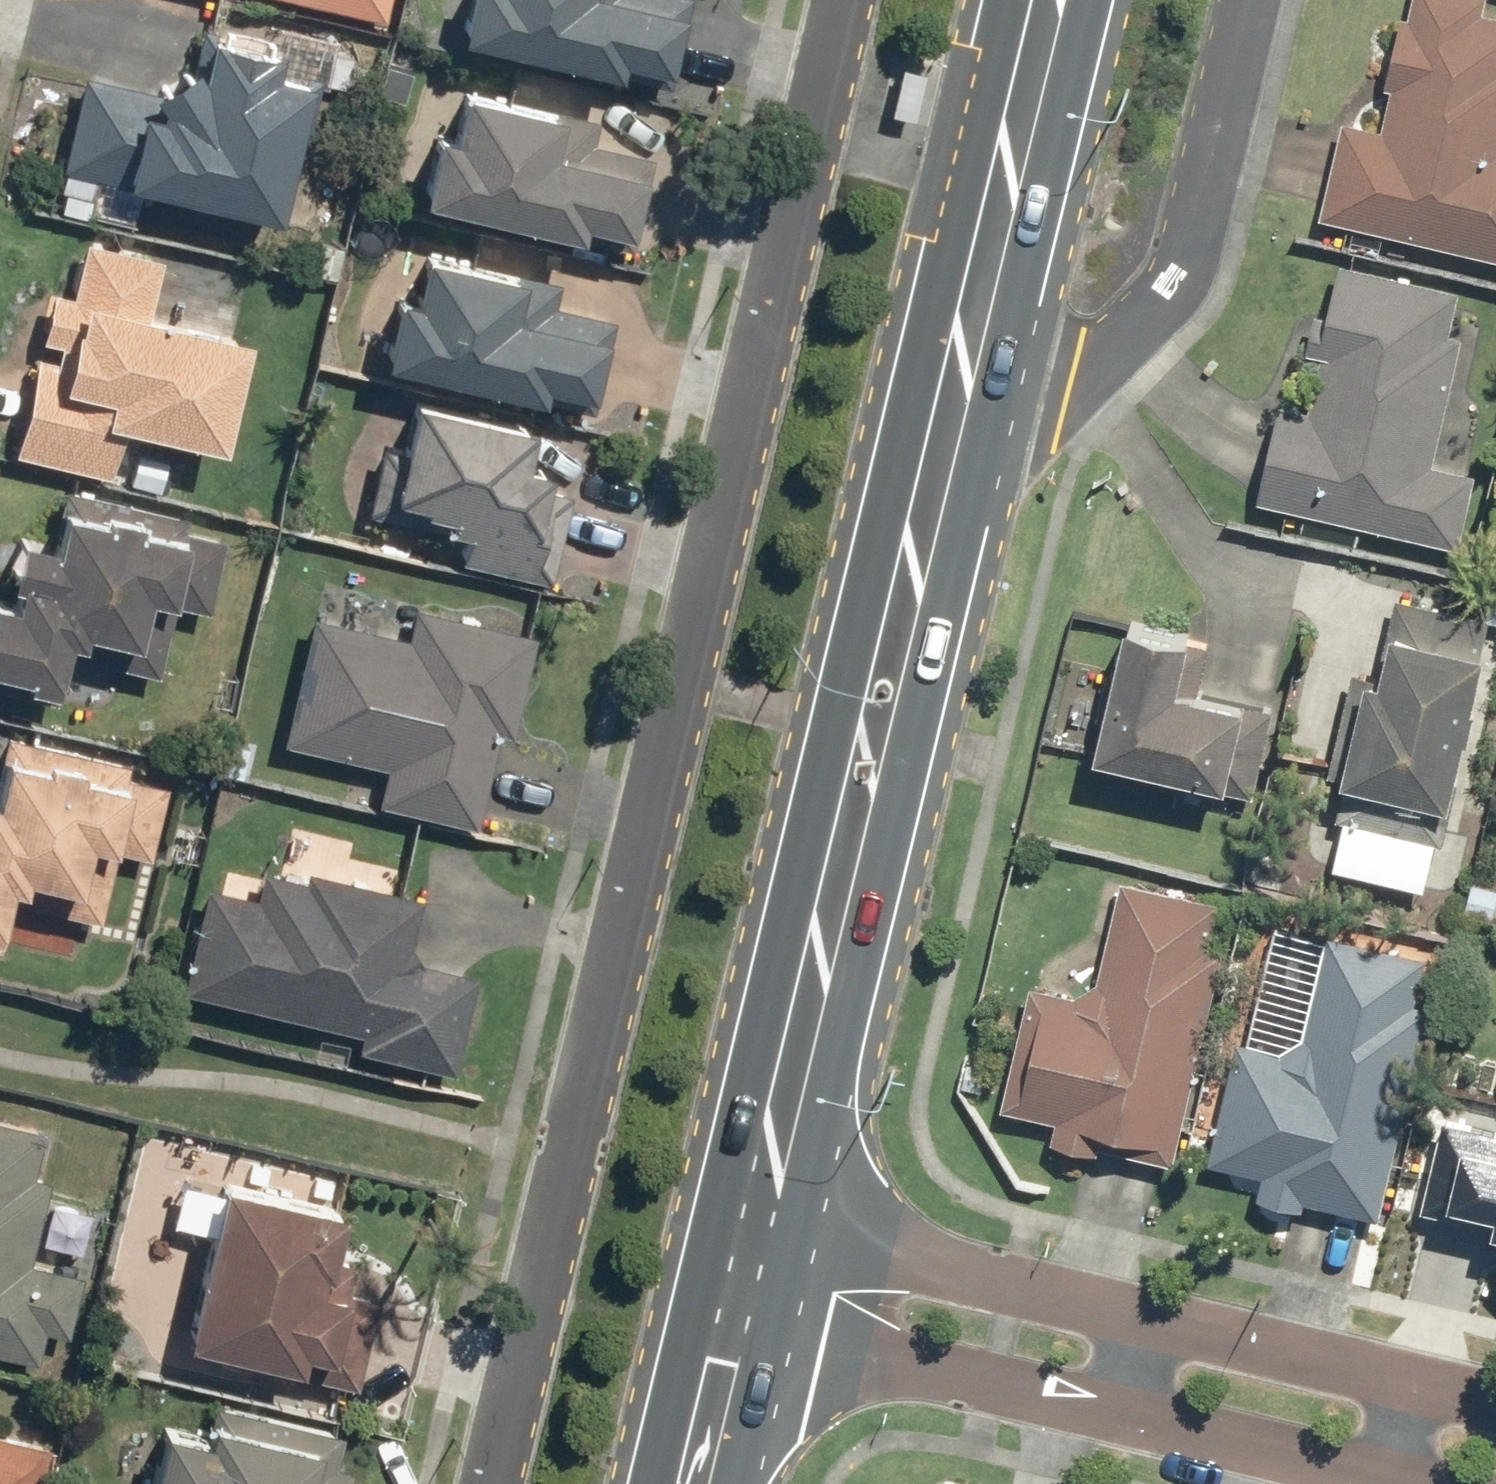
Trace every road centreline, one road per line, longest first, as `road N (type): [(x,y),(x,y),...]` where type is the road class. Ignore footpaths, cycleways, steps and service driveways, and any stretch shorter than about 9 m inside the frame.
road 1 (residential): [(497,1483),(853,0)]
road 2 (secondary): [(940,469),(743,1233)]
road 3 (residential): [(1233,0),(1173,282),(940,469)]
road 4 (secondary): [(1047,0),(940,469)]
road 5 (residential): [(1121,1437),(715,1345)]
road 6 (residential): [(743,1233),(1150,1318)]
road 7 (residential): [(1150,1318),(1412,1373)]
road 8 (residential): [(1329,1483),(1121,1437)]
road 9 (secondary): [(715,1345),(680,1483)]
road 10 (residential): [(1150,1318),(1121,1437)]

